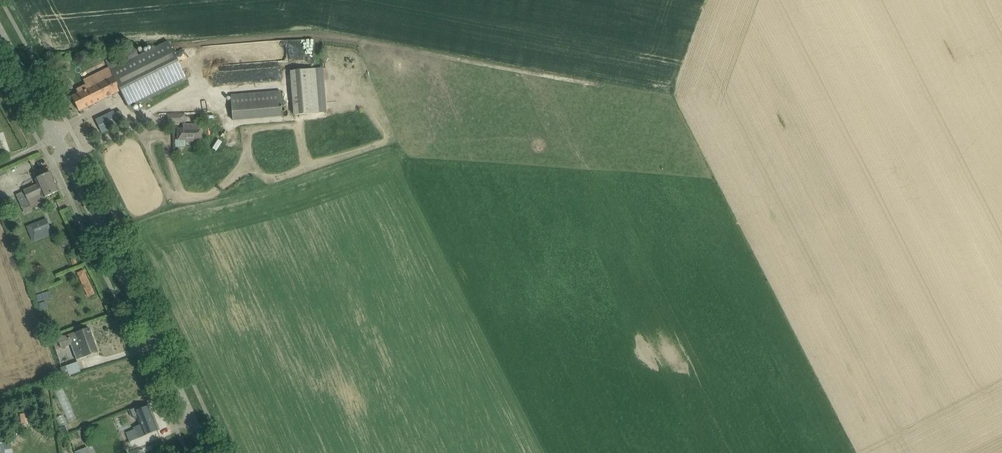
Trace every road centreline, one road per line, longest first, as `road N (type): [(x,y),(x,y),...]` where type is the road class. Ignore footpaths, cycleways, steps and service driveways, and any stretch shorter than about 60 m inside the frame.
road 1 (secondary): [(207,452),(0,31)]

